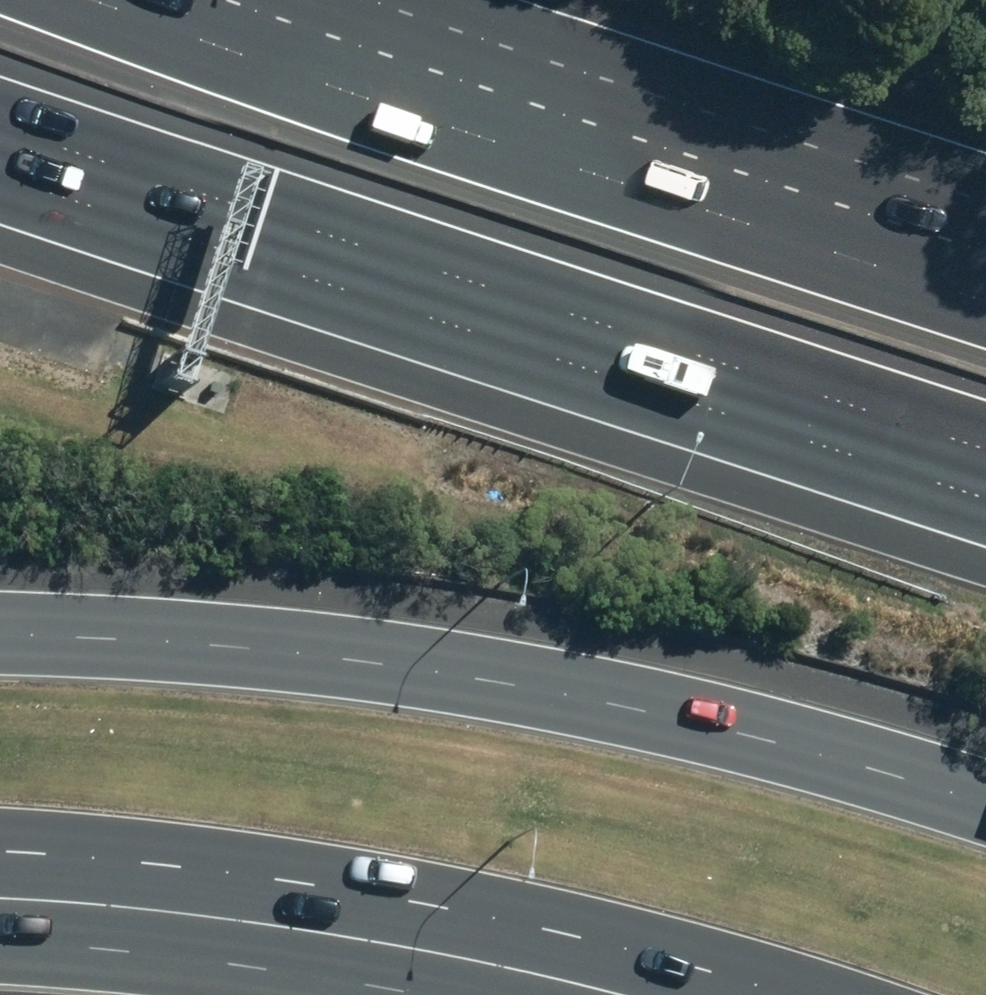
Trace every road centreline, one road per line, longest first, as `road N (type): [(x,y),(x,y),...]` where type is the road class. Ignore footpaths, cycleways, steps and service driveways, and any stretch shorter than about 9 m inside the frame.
road 1 (motorway): [(985,447),(0,124)]
road 2 (primary): [(0,640),(280,648),(579,695),(830,755),(985,804)]
road 3 (motorway): [(110,0),(985,298)]
road 4 (motorway): [(764,994),(736,979),(564,932),(335,882),(133,853),(0,851)]
road 5 (primary): [(429,994),(0,943)]

